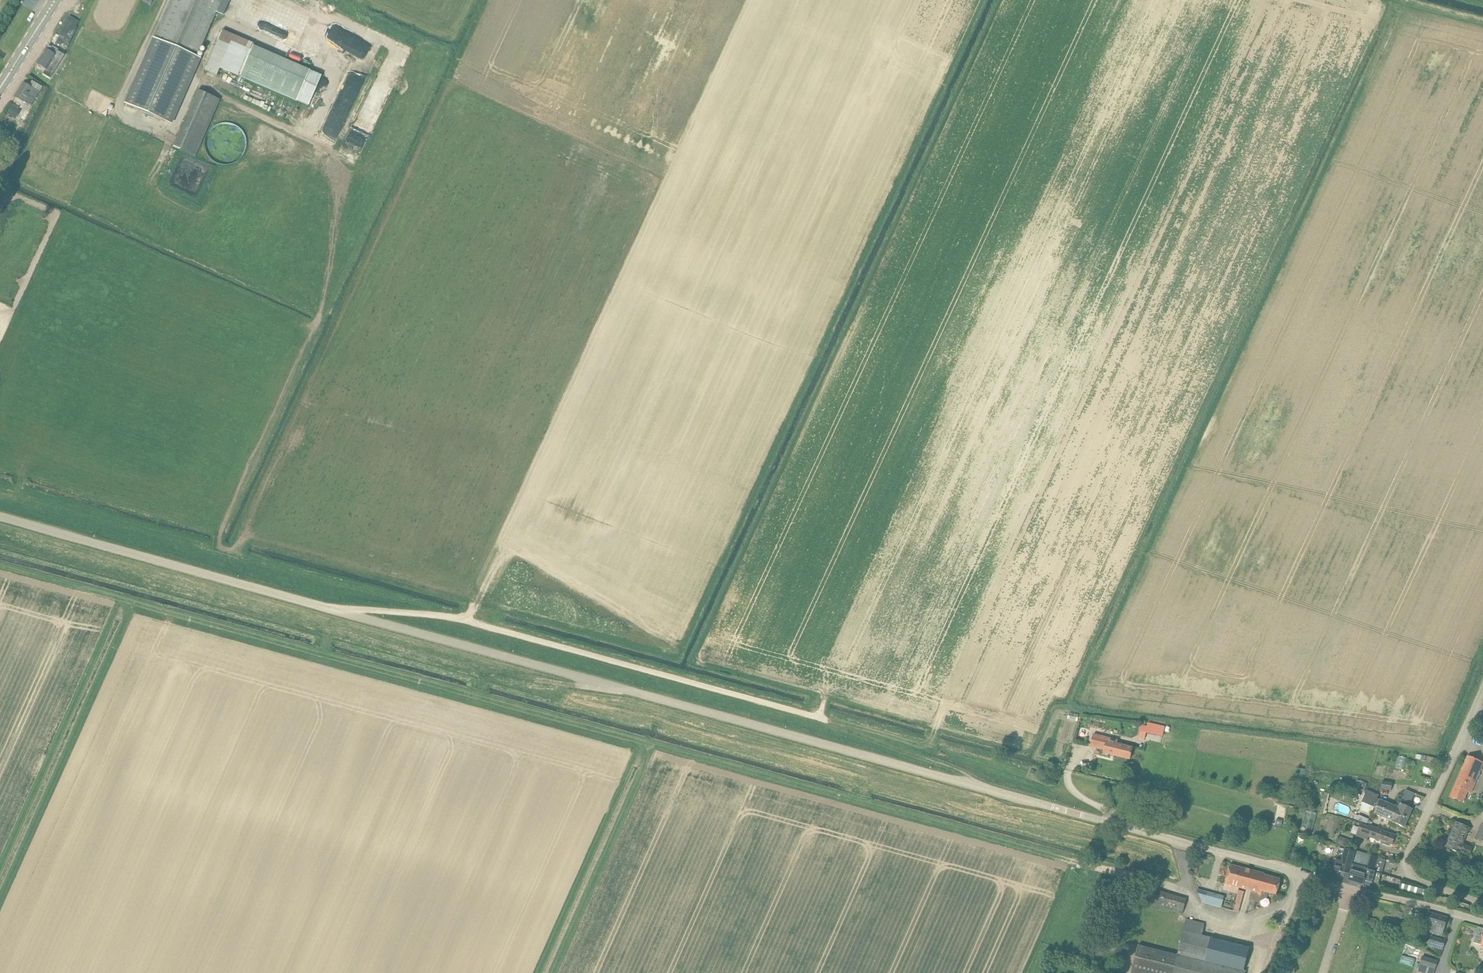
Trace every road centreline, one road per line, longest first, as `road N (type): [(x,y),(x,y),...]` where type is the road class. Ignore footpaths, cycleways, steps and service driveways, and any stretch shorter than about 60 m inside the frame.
road 1 (unclassified): [(1353,888),(0,513)]
road 2 (unclassified): [(1387,895),(1482,685)]

